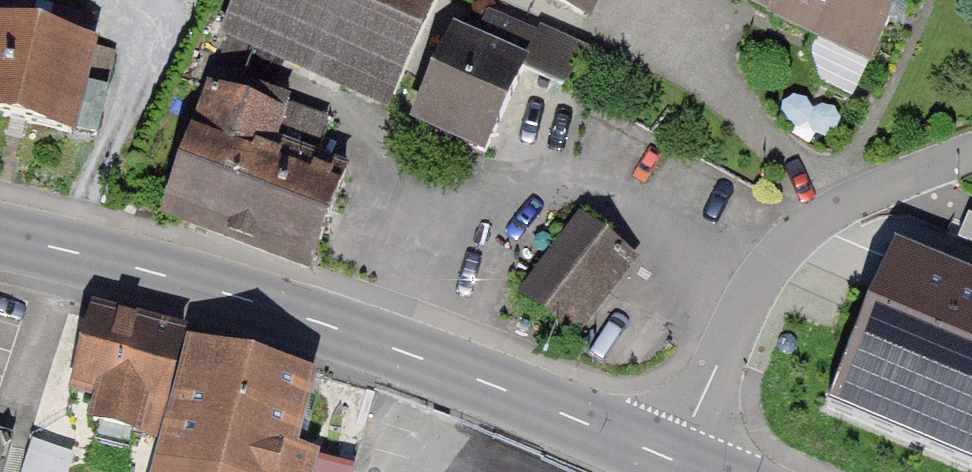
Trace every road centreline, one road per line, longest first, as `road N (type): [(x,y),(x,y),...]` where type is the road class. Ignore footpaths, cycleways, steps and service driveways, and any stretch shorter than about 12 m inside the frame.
road 1 (secondary): [(674,460),(453,368),(258,302),(0,236)]
road 2 (unclassified): [(674,460),(744,304),(781,249),(828,210),(971,154)]

